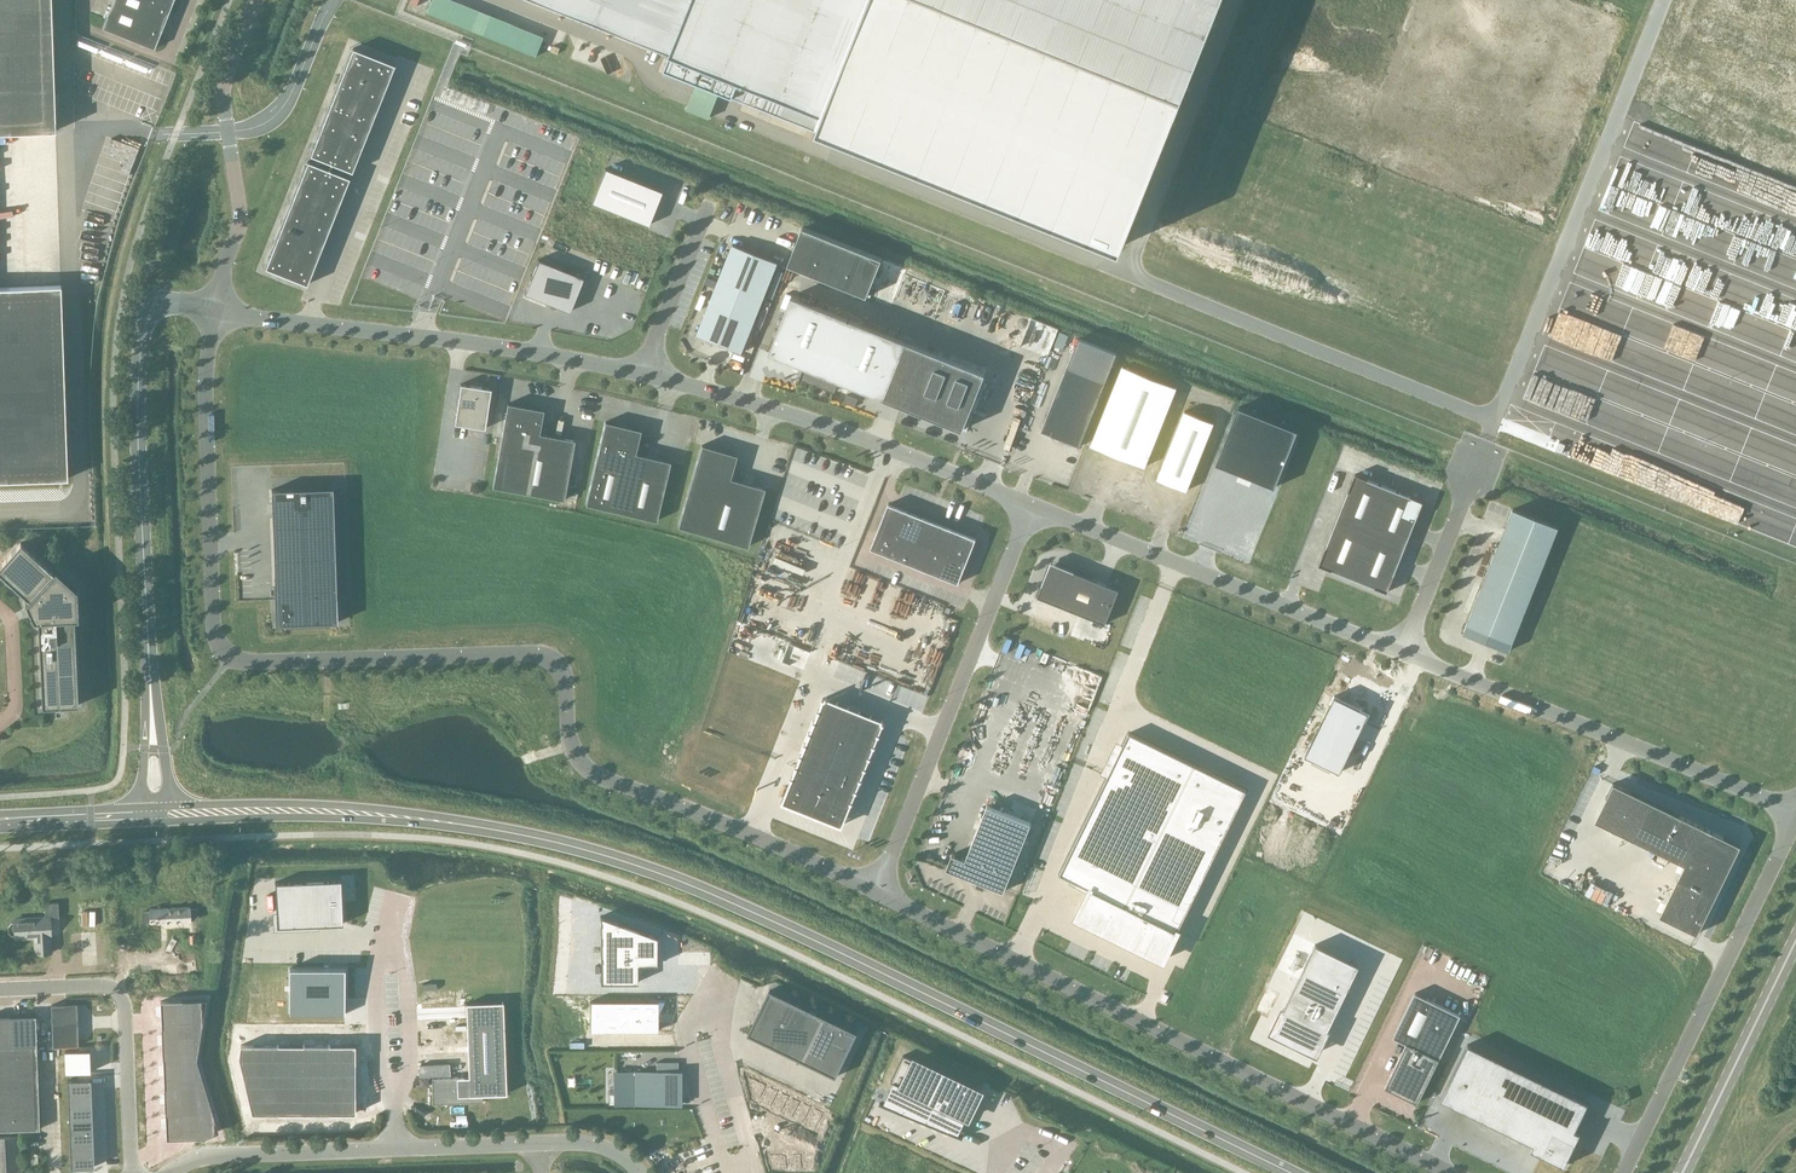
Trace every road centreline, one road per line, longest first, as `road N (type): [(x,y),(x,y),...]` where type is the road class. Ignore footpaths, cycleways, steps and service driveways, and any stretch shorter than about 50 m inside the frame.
road 1 (secondary): [(1290,1172),(859,961),(637,866),(425,819),(328,811),(170,814)]
road 2 (unclassified): [(876,892),(587,769),(570,742),(562,673),(545,657),(247,661),(224,652),(212,619),(205,387),(215,309)]
road 3 (unclassified): [(1450,1172),(876,892)]
road 4 (unclassified): [(638,1172),(609,1149),(573,1142),(212,1155),(169,1172)]
road 5 (unclassified): [(150,680),(137,440),(143,329),(163,303),(215,309)]
road 6 (unclassified): [(215,309),(643,374)]
road 7 (unclassified): [(1402,653),(1795,809)]
road 8 (unclassified): [(876,892),(1032,505)]
road 9 (unclassified): [(643,374),(859,437),(1032,505)]
road 10 (unclassified): [(1032,505),(1402,653)]
road 11 (unclassified): [(1795,818),(1623,1172)]
road 12 (unclassified): [(255,0),(222,90),(240,219),(215,309)]
road 13 (unclassified): [(0,989),(98,984),(122,997),(134,1172)]
road 14 (primary): [(1795,940),(1682,1172)]
road 15 (unclassified): [(1402,653),(1487,441)]
road 16 (unclassified): [(643,374),(710,201)]
road 17 (secondary): [(140,816),(0,823)]
road 18 (unclassified): [(150,680),(140,816)]
road 19 (unclassified): [(170,814),(150,680)]

